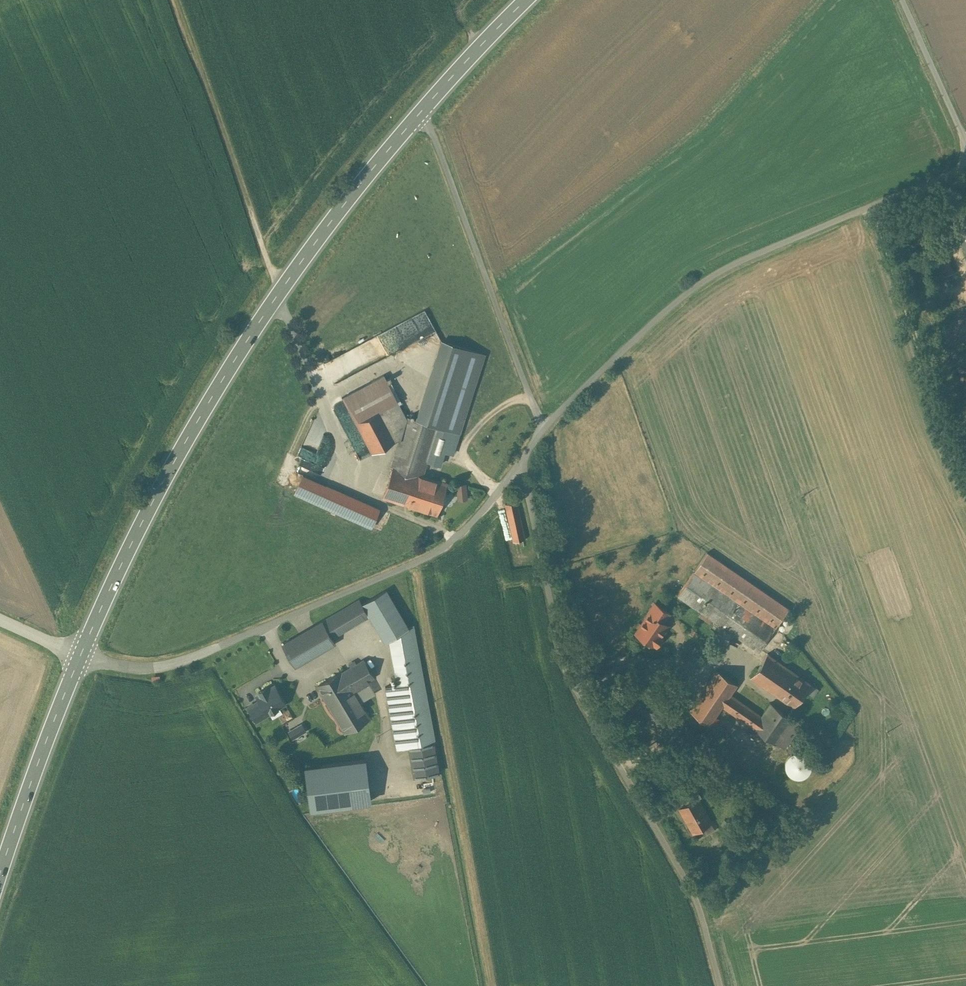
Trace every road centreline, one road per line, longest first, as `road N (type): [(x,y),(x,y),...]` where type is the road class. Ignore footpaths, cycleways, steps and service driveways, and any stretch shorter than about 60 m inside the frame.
road 1 (secondary): [(420,111),(221,381),(151,504),(81,655)]
road 2 (unclassified): [(522,462),(569,676),(691,889),(721,985)]
road 3 (unclassified): [(541,429),(713,275),(965,166)]
road 4 (unclassified): [(81,655),(159,667),(226,645),(440,549),(522,462)]
road 5 (unclassified): [(420,111),(541,429)]
road 6 (track): [(177,0),(280,292)]
road 7 (secondary): [(81,655),(0,874)]
road 8 (secondary): [(525,0),(420,111)]
road 9 (track): [(908,0),(965,131)]

